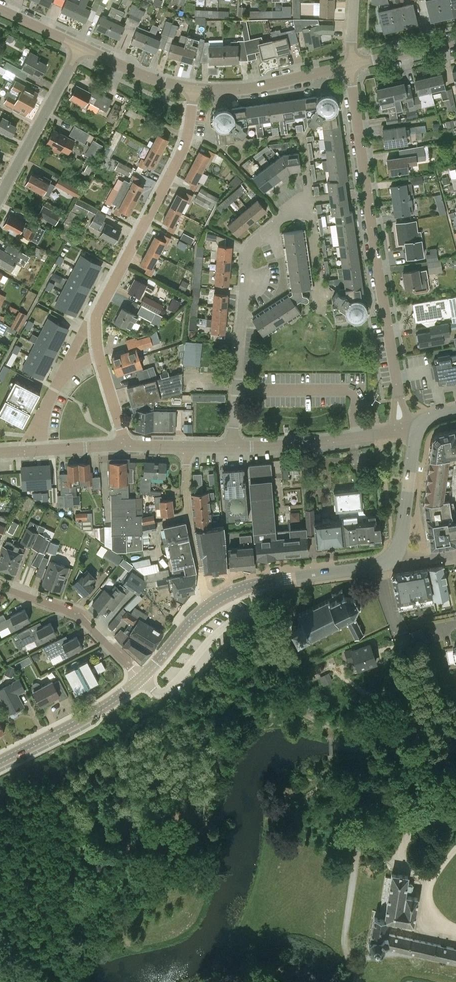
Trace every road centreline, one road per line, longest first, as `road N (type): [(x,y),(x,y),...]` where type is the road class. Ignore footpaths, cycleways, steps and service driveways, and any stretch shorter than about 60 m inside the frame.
road 1 (residential): [(125,446),(96,349),(95,314),(182,153),(195,90)]
road 2 (residential): [(403,431),(352,66)]
road 3 (residential): [(232,448),(249,250),(310,200)]
road 4 (secondary): [(210,603),(262,580),(390,562)]
road 5 (residential): [(143,678),(80,615),(0,586)]
road 6 (residential): [(403,431),(232,448)]
road 7 (secondary): [(0,761),(143,678)]
road 8 (residential): [(0,194),(77,48)]
road 9 (residential): [(352,66),(260,87),(195,90)]
road 10 (residential): [(210,603),(190,528),(185,448)]
road 11 (secondary): [(390,562),(403,538),(418,429)]
road 12 (residential): [(125,446),(0,454)]
road 13 (residential): [(195,90),(77,48)]

